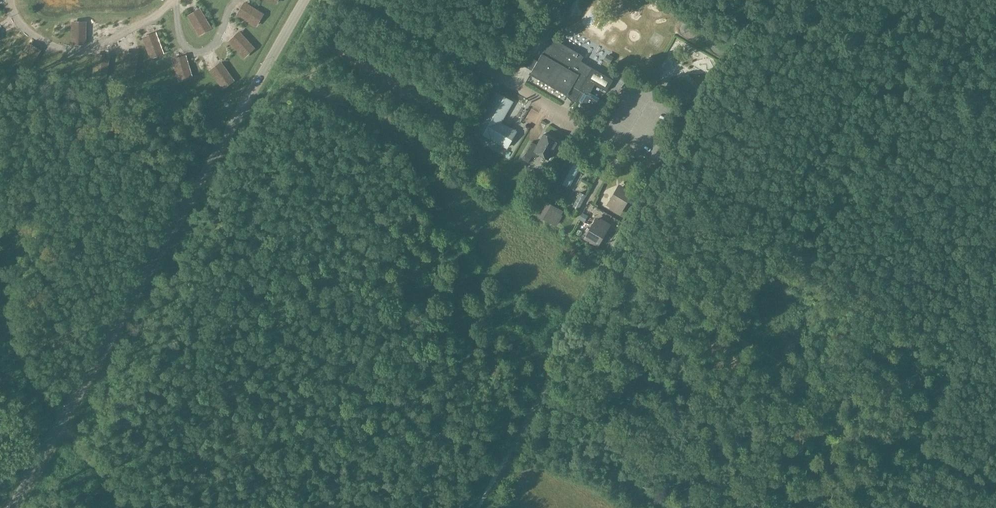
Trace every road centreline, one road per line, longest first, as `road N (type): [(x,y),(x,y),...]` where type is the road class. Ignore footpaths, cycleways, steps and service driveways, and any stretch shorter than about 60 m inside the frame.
road 1 (unclassified): [(12,507),(304,0)]
road 2 (unclassified): [(644,162),(367,0)]
road 3 (track): [(121,507),(28,375),(0,249)]

